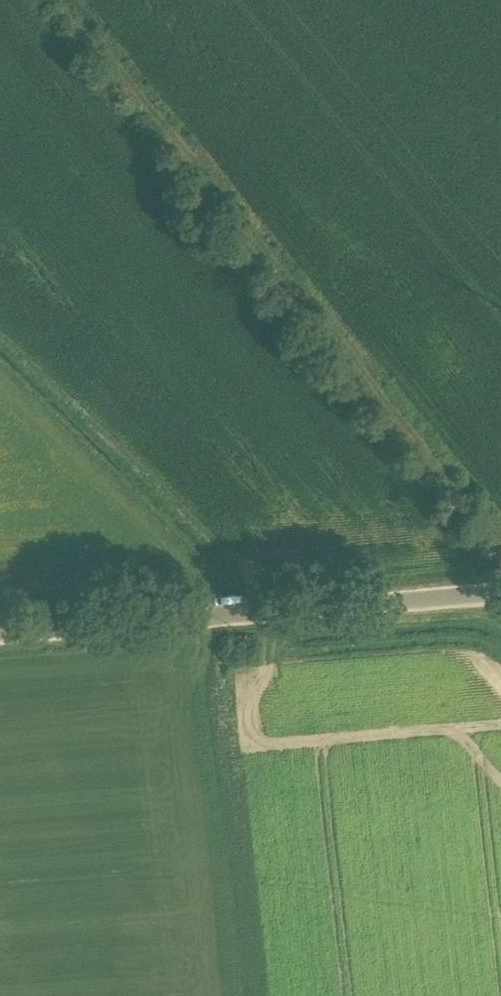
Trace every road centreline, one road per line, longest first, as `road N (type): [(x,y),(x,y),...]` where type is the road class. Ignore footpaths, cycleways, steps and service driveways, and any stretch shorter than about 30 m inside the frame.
road 1 (unclassified): [(0,641),(500,603)]

